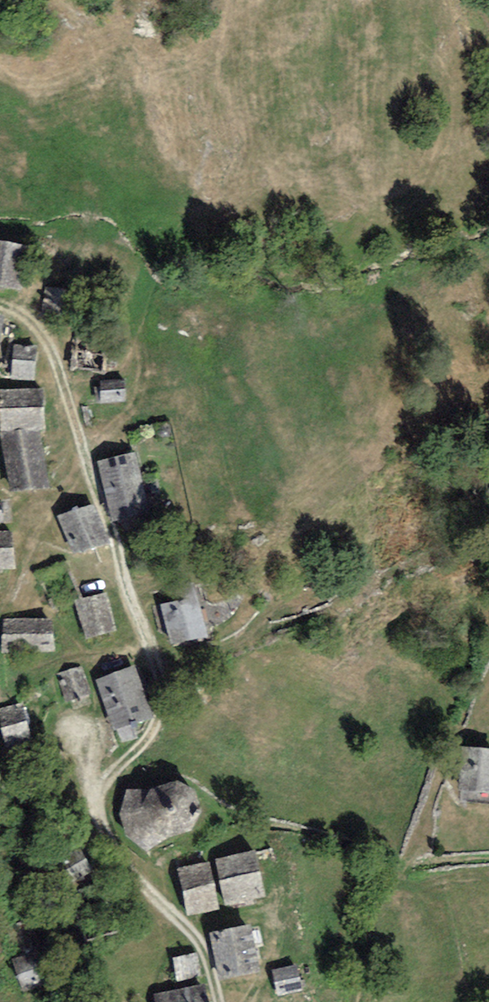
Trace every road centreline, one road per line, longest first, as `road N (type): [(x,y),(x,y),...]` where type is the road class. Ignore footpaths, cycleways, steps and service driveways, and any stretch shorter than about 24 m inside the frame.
road 1 (track): [(92,475),(163,689),(152,728),(131,758)]
road 2 (track): [(131,758),(109,778),(100,817),(145,884),(192,934),(218,1001)]
road 3 (track): [(0,302),(36,326),(66,399)]

